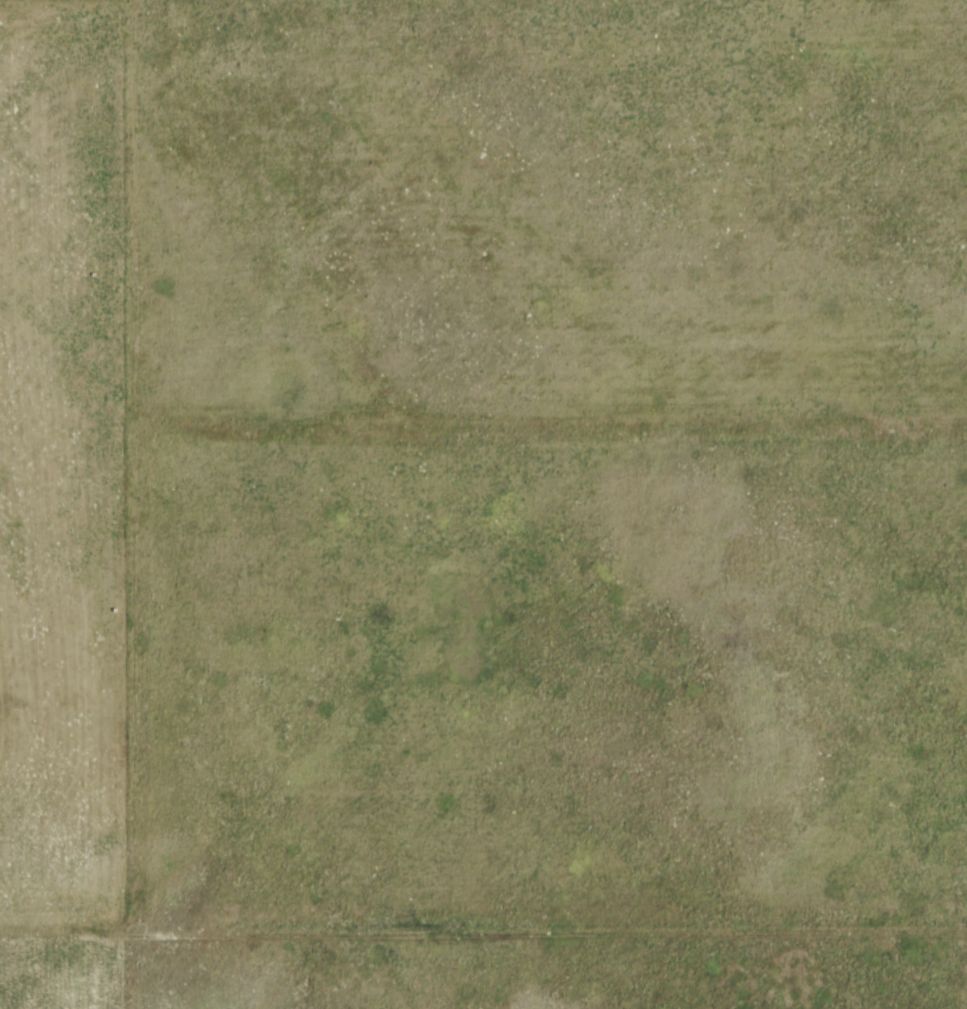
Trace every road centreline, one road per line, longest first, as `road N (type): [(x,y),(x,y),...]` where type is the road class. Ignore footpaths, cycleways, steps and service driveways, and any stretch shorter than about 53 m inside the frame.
road 1 (residential): [(966,931),(0,933)]

